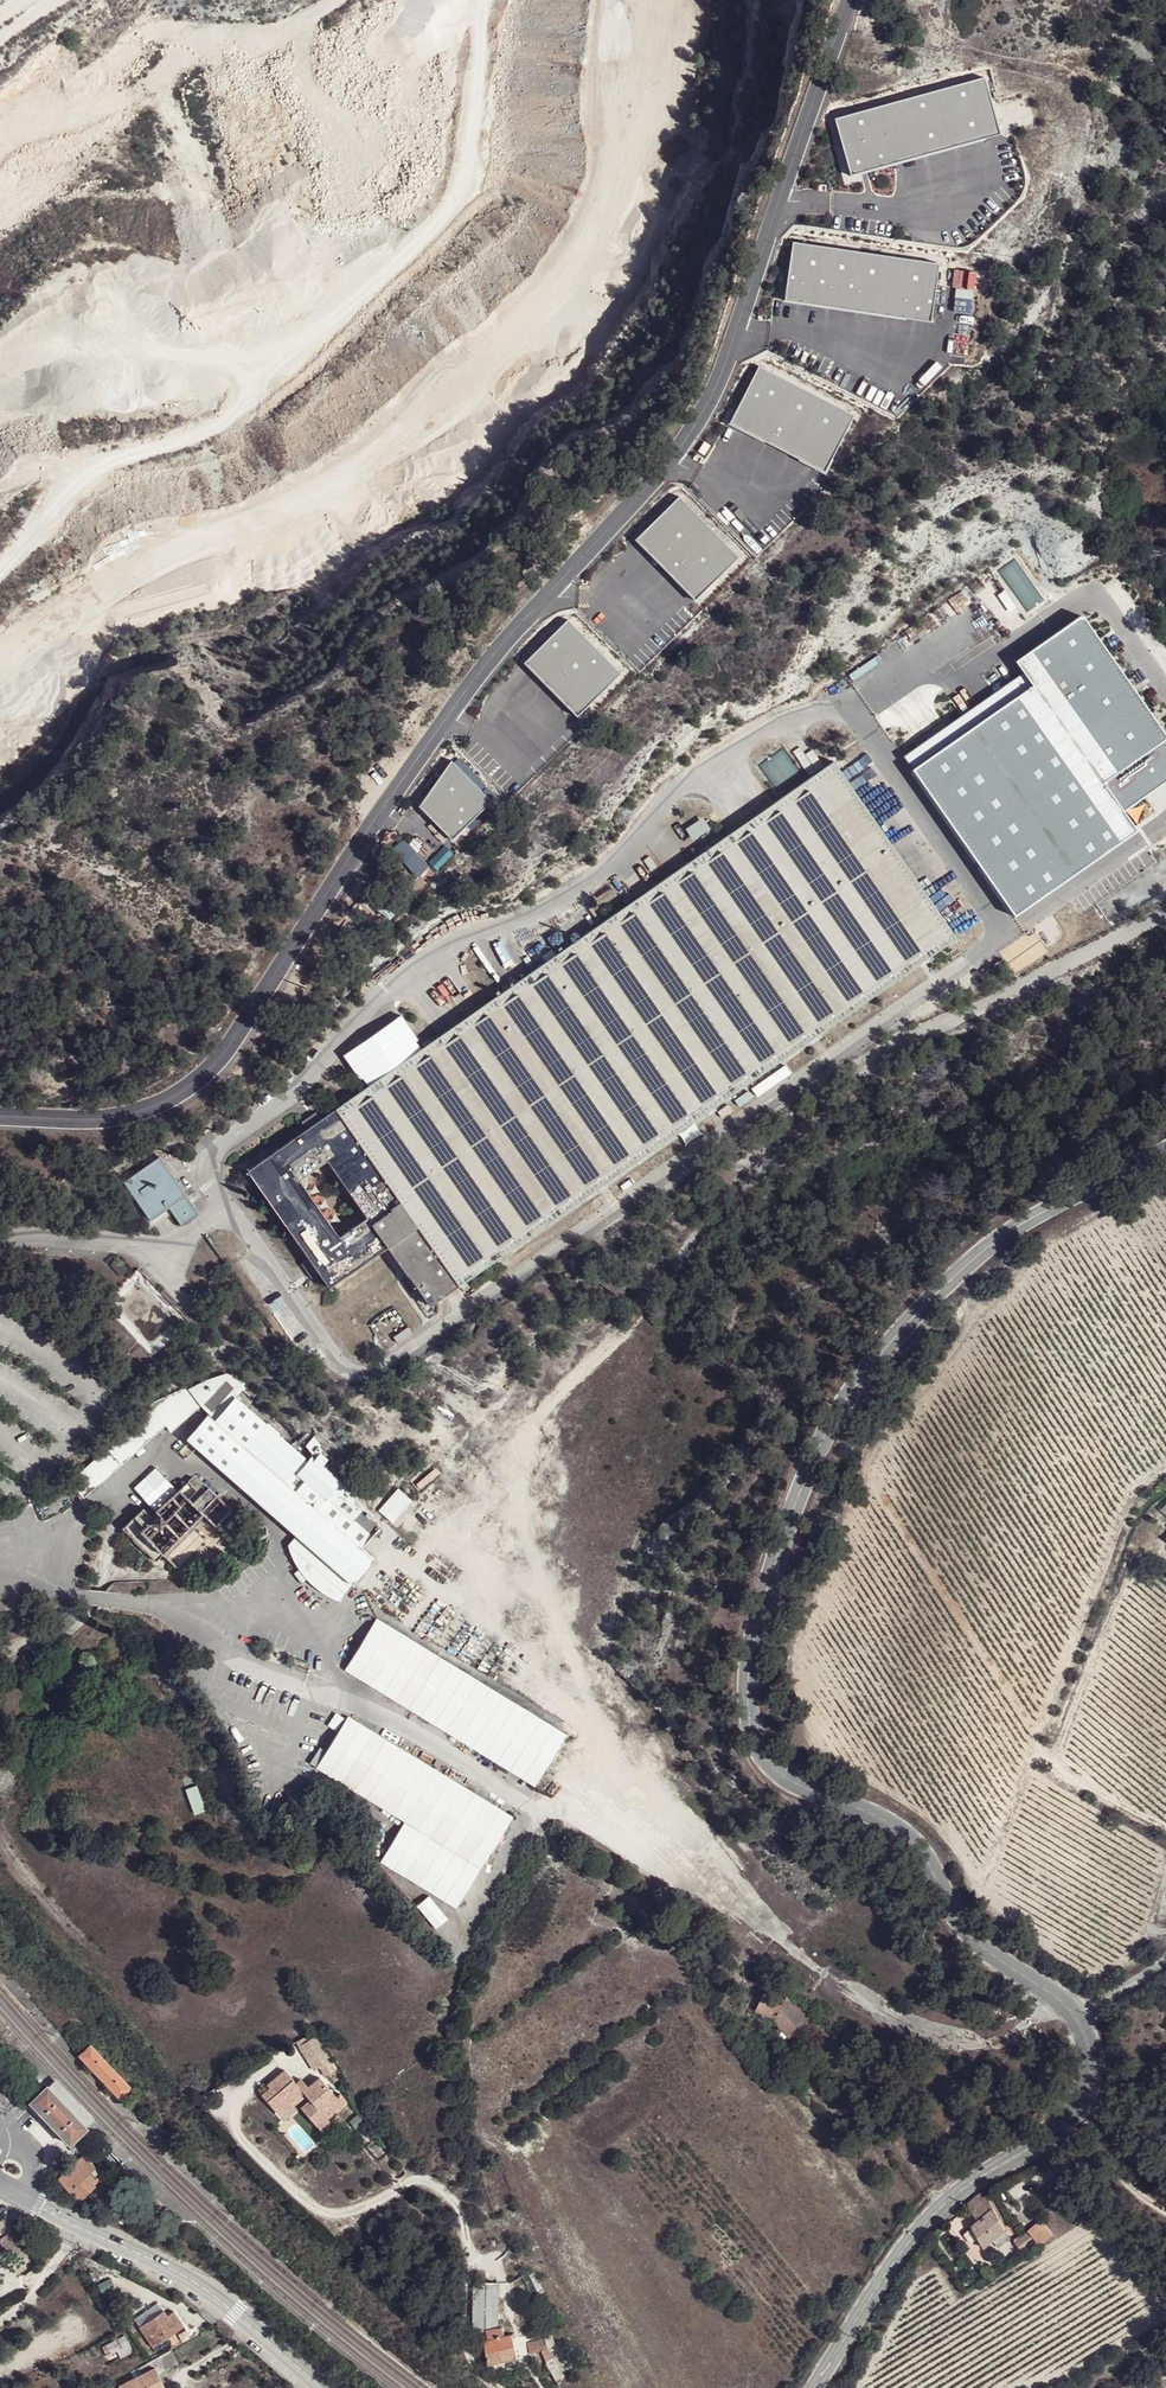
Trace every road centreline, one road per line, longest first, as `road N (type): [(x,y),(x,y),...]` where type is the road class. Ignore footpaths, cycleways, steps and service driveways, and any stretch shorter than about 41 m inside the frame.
road 1 (tertiary): [(821,2387),(904,2250),(952,2196),(1075,2113),(1091,2074),(1089,2047),(1064,2002),(957,1925),(921,1856),(896,1832),(772,1771),(747,1728),(749,1634),(809,1457),(901,1324),(980,1252),(1165,1151)]
road 2 (unclassified): [(0,1115),(111,1119),(176,1095),(218,1060),(480,671),(682,445),(709,401),(850,0)]
road 3 (track): [(782,1941),(699,1875),(638,1805),(606,1743),(516,1501),(526,1442),(615,1349),(730,1198),(872,1065),(1165,911)]
road 4 (track): [(0,668),(86,598),(180,549),(323,494),(482,385),(569,292),(614,197),(646,75),(652,0)]
road 5 (track): [(0,575),(79,486),(114,462),(197,434),(304,361),(453,210),(468,187),(485,0)]
road 6 (track): [(982,1890),(1132,1493),(1165,1470)]
road 7 (tertiary): [(0,2184),(215,2296),(321,2387)]
road 8 (track): [(875,1487),(1041,1735)]
road 9 (track): [(1165,1829),(1035,1751)]

